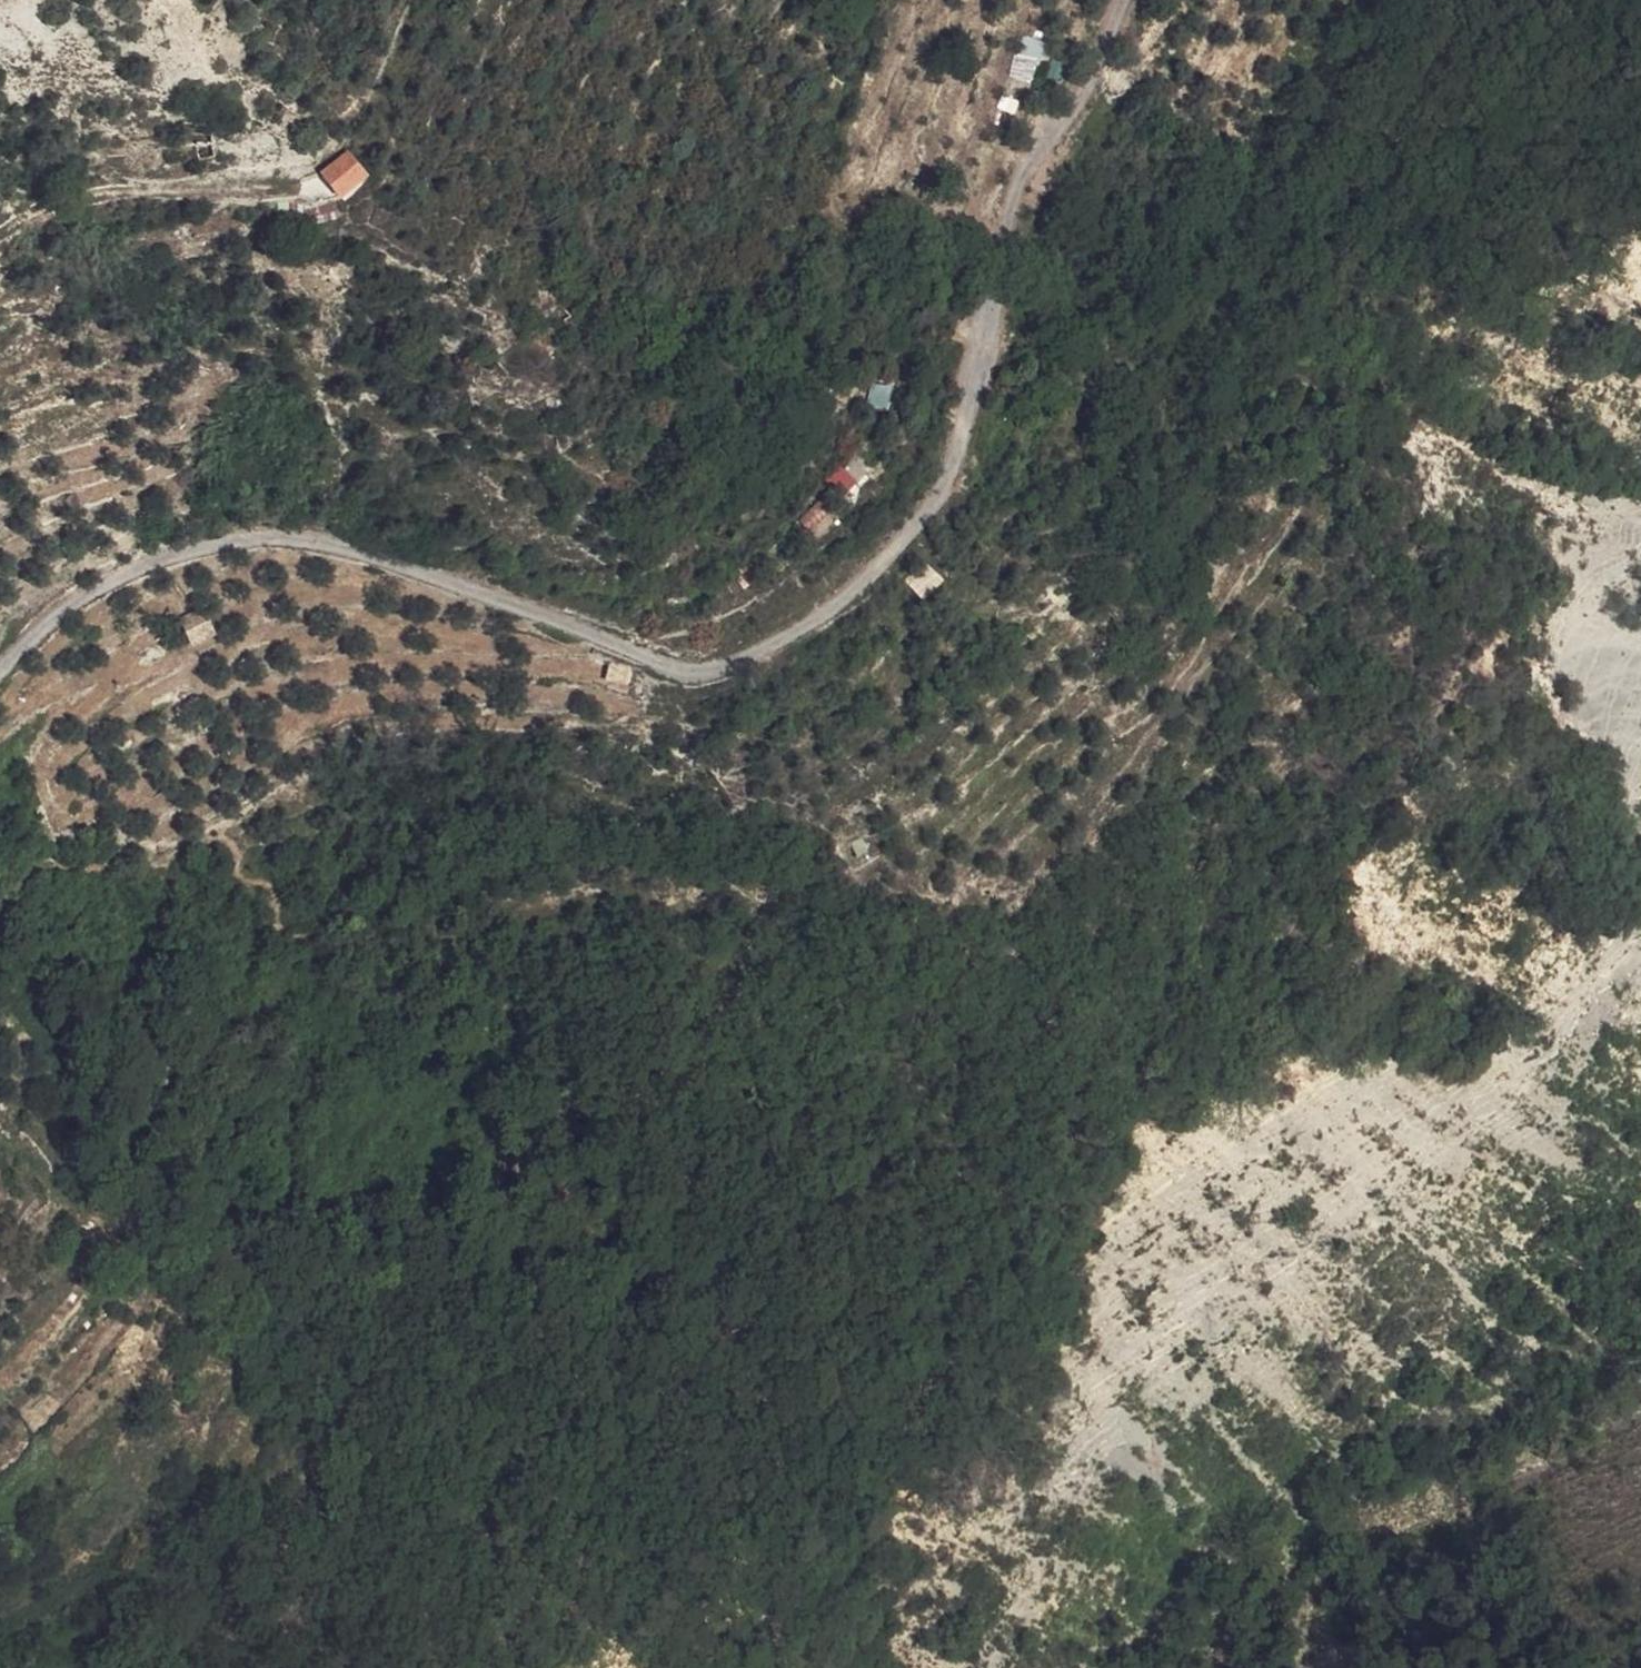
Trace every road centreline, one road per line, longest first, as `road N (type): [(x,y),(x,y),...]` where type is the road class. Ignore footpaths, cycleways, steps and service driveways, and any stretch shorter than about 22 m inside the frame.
road 1 (residential): [(1122,0),(1099,52),(1017,172),(953,469),(908,542),(844,601),(734,664),(700,674),(666,669),(547,613),(308,542),(248,540),(177,554),(66,608),(0,675)]

